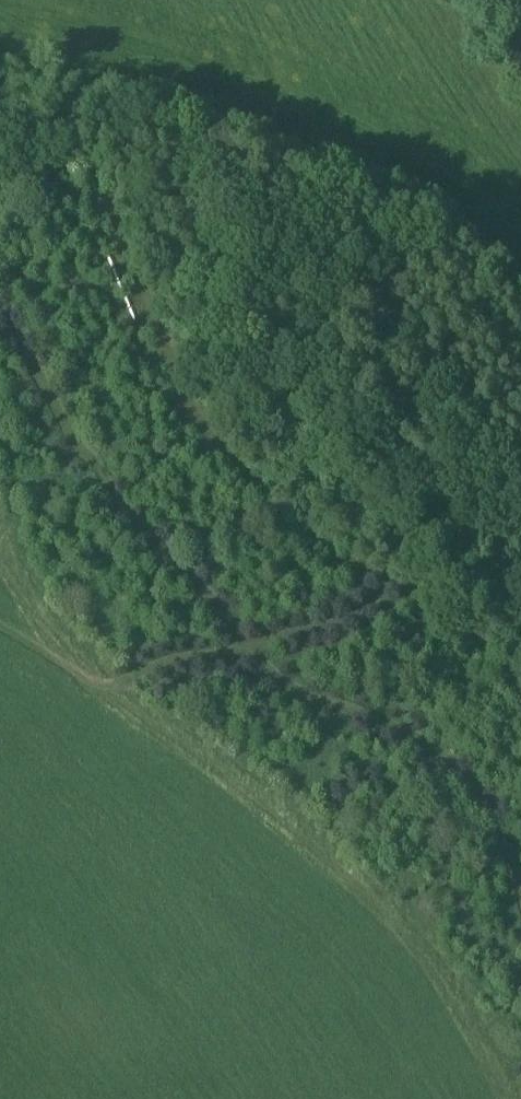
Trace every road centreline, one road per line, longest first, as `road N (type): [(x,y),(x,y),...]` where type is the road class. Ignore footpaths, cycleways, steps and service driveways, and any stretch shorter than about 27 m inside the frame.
road 1 (track): [(520,695),(446,600),(345,553),(271,504),(219,446),(190,402),(90,150),(0,163)]

